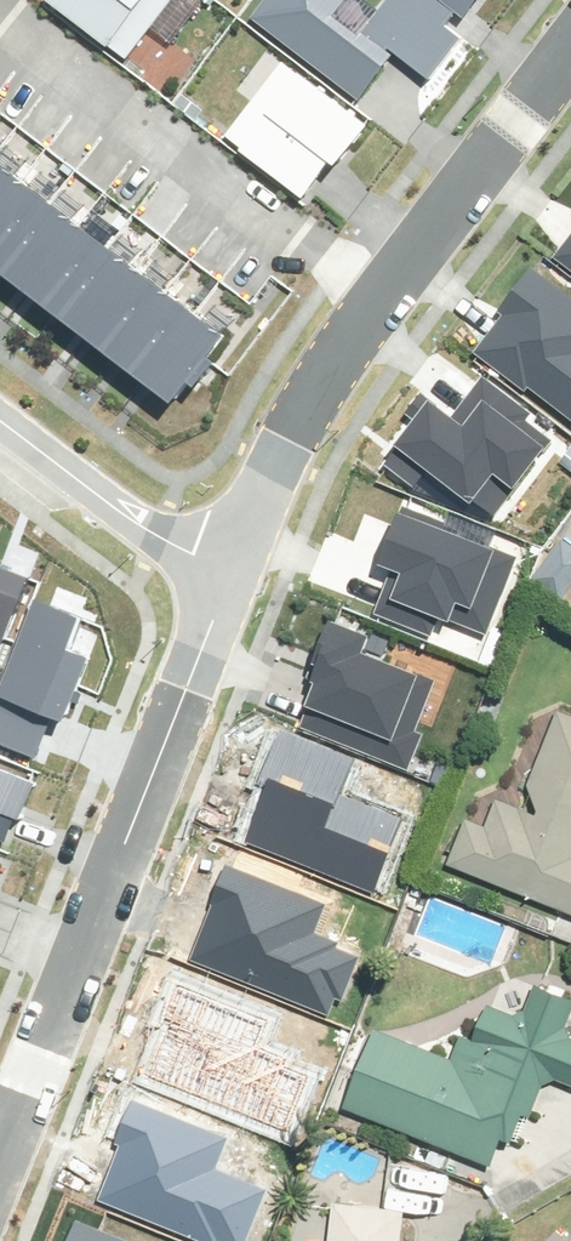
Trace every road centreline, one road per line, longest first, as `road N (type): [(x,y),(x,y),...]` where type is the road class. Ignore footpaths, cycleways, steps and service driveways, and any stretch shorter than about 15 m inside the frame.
road 1 (residential): [(0,1132),(212,573)]
road 2 (residential): [(0,7),(372,296)]
road 3 (residential): [(372,296),(570,31)]
road 4 (residential): [(212,573),(272,448),(372,296)]
road 5 (residential): [(0,424),(156,543),(212,573)]

